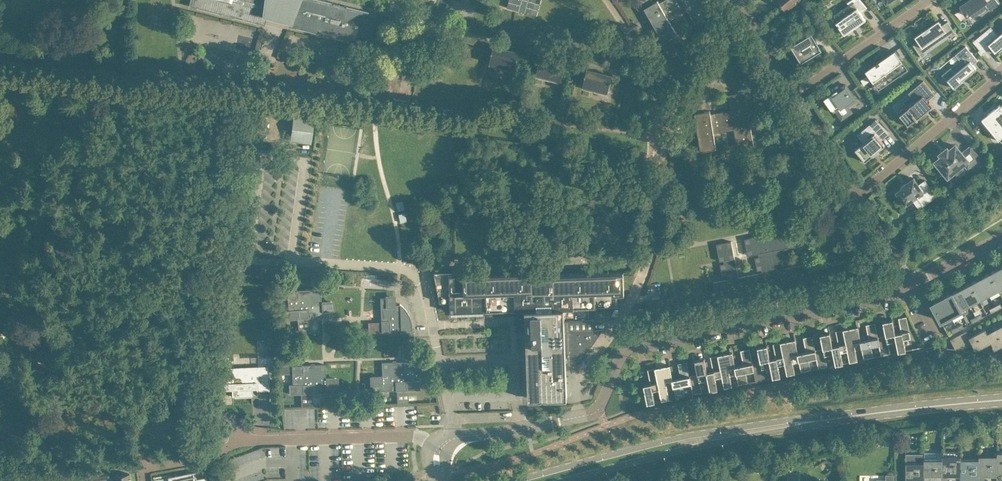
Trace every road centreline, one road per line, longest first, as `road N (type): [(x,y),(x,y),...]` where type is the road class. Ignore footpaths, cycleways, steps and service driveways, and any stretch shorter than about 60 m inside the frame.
road 1 (residential): [(603,400),(631,346),(912,283)]
road 2 (tertiary): [(819,420),(712,431),(516,480)]
road 3 (tertiary): [(561,480),(819,420)]
road 4 (residential): [(441,446),(408,436),(234,438)]
road 5 (residential): [(857,195),(1001,75)]
road 6 (tertiary): [(1001,400),(819,420)]
road 7 (residential): [(603,400),(593,413),(441,446)]
road 8 (residential): [(930,0),(794,93)]

